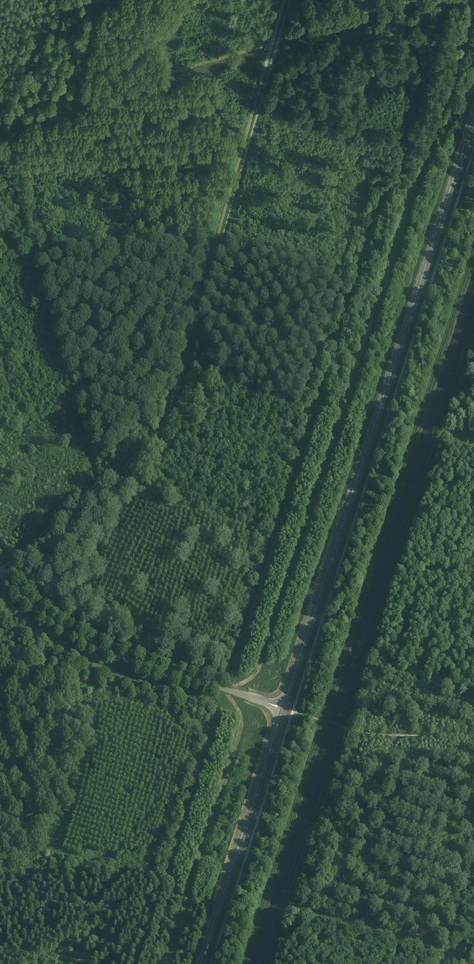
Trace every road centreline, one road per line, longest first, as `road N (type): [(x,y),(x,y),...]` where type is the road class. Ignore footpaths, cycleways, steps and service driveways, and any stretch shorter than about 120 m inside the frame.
road 1 (track): [(4,573),(172,421),(286,0)]
road 2 (secondary): [(281,707),(473,120)]
road 3 (tertiary): [(281,707),(81,639),(38,610),(0,569)]
road 4 (secondary): [(201,963),(281,707)]
road 5 (track): [(317,963),(288,900),(342,727)]
road 6 (track): [(395,564),(442,421)]

